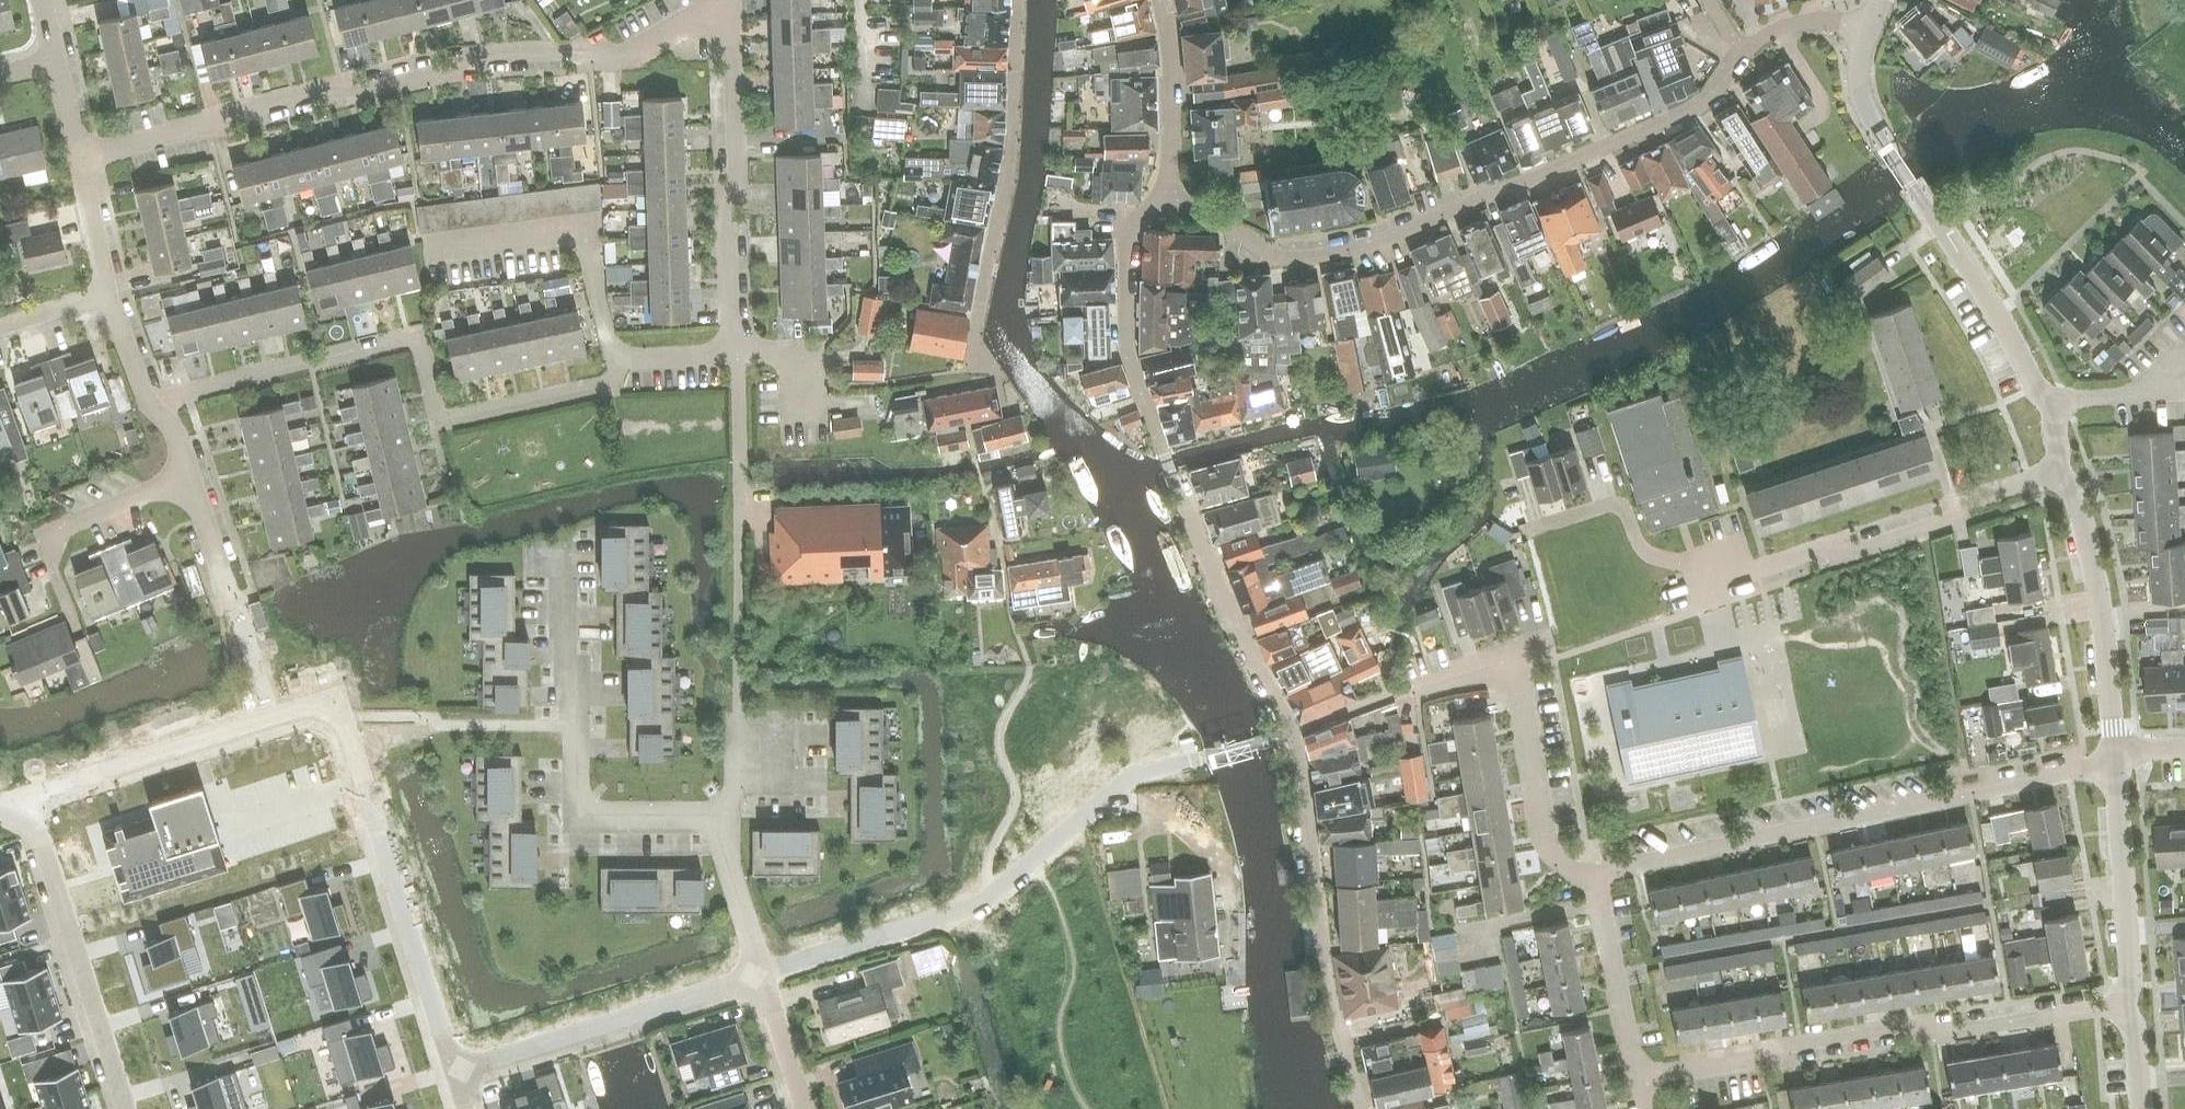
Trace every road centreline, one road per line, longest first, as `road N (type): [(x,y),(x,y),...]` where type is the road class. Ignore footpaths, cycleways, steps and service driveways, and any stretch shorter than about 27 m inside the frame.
road 1 (residential): [(613,360),(733,354),(728,12),(707,13),(631,54),(476,59),(81,157)]
road 2 (residential): [(1362,1108),(1328,991),(1293,731),(1200,544),(1129,358),(1127,240),(1166,190)]
road 3 (residential): [(1166,190),(1281,259),(1340,253),(1679,115),(1709,97),(1746,52)]
road 4 (residential): [(559,549),(565,654),(575,687),(576,818),(714,817),(762,975)]
road 5 (residential): [(2116,764),(1592,875)]
road 6 (residential): [(2133,1004),(1955,1033),(1904,1025),(1636,1078)]
road 7 (tertiary): [(2065,467),(1996,309),(1864,107),(1859,69),(1869,30)]
road 8 (residential): [(762,975),(980,904),(1119,784)]
road 9 (residential): [(455,1071),(336,699)]
road 10 (residential): [(1709,583),(1813,549),(1854,554),(1945,525),(1965,500),(2065,467)]
road 11 (residential): [(1019,0),(1013,146),(974,339),(984,372)]
road 12 (residential): [(126,1108),(27,795)]
road 13 (unclassified): [(27,795),(336,699)]
road 14 (residential): [(762,975),(455,1071)]
road 15 (residential): [(1592,875),(1552,854),(1544,834),(1514,664),(1462,678)]
road 16 (tertiary): [(2115,752),(2099,594),(2065,467)]
road 17 (tertiary): [(2133,1004),(2116,764)]
road 18 (residential): [(1636,1078),(1592,875)]
road 19 (residential): [(189,475),(173,429),(148,402),(111,292)]
road 20 (residential): [(1166,190),(1171,74),(1159,0)]
road 21 (residential): [(43,534),(189,475)]
road 22 (residential): [(804,1108),(762,975)]
road 23 (residential): [(111,292),(81,157)]
road 24 (residential): [(1746,52),(1768,33),(1802,22),(1869,30)]

